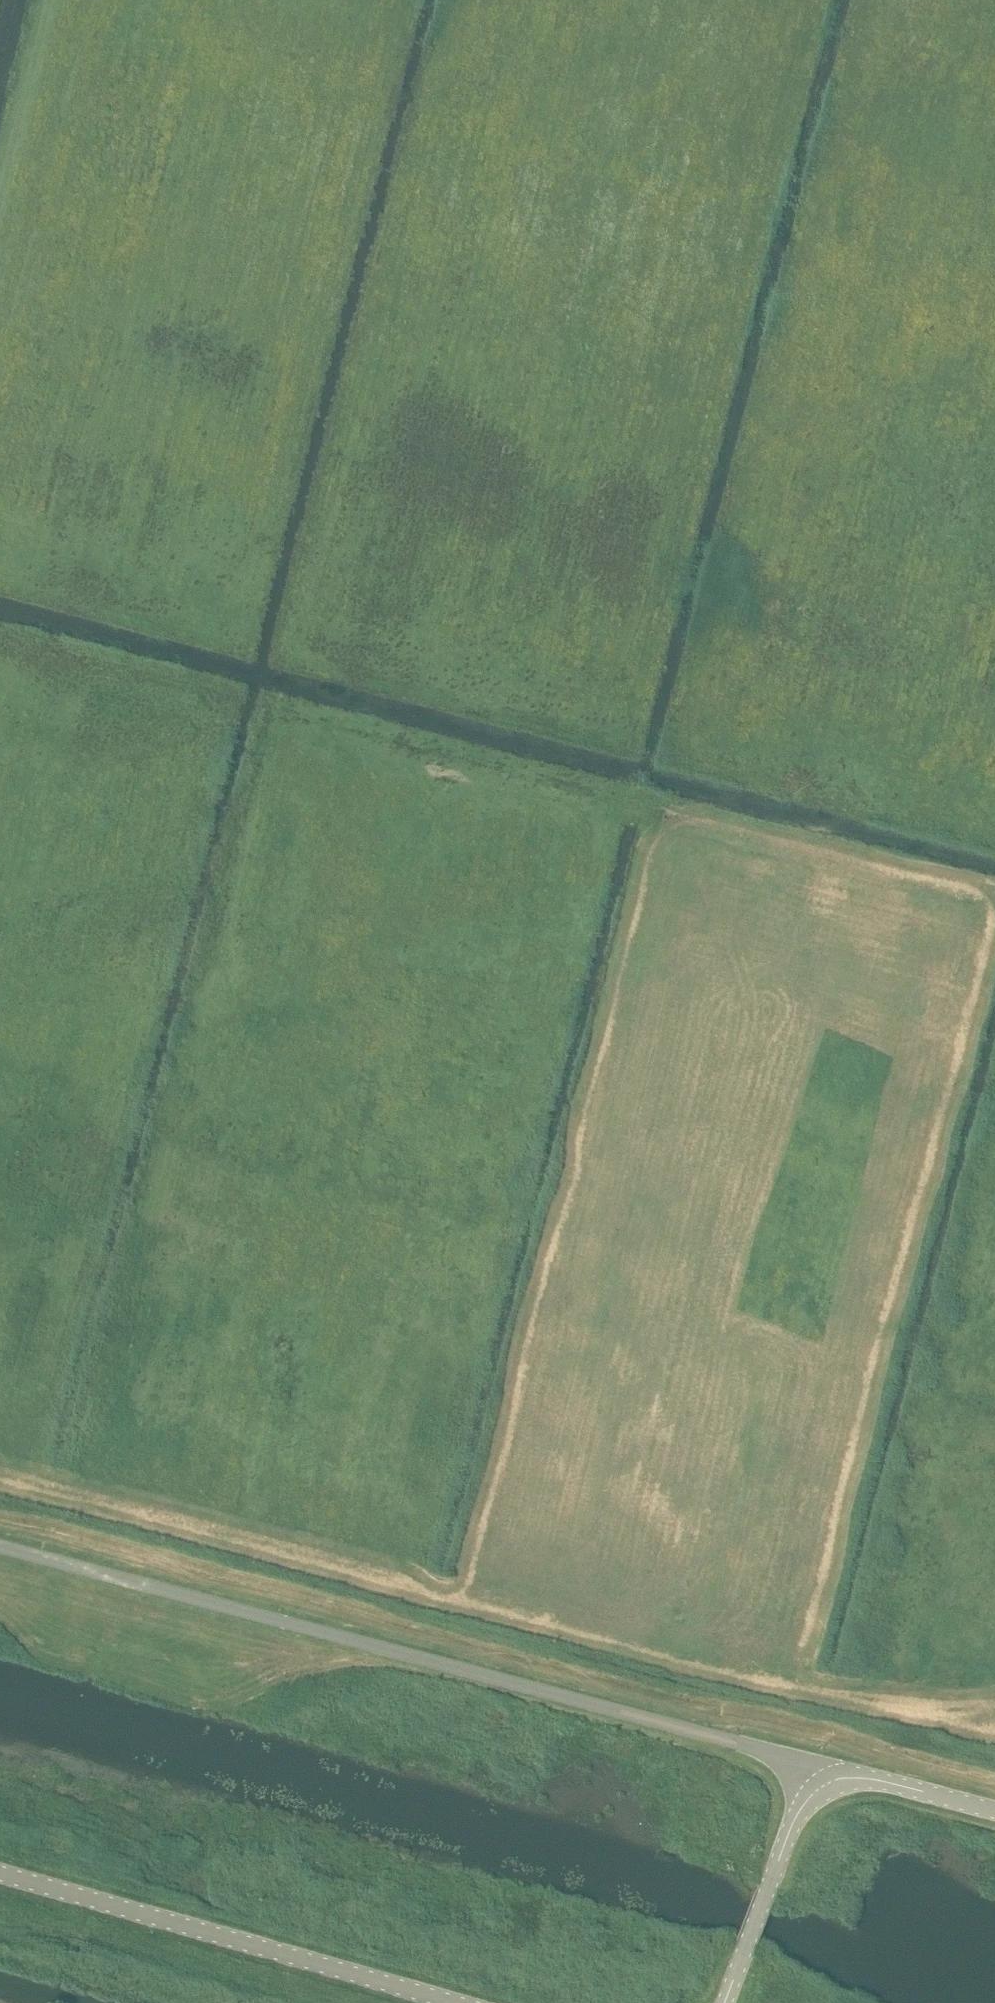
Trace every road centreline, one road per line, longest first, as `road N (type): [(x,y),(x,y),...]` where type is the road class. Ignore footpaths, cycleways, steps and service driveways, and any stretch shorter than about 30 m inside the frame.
road 1 (unclassified): [(0,1546),(817,1763)]
road 2 (unclassified): [(0,1864),(461,2002)]
road 3 (unclassified): [(725,2002),(817,1763)]
road 4 (unclassified): [(817,1763),(994,1812)]

